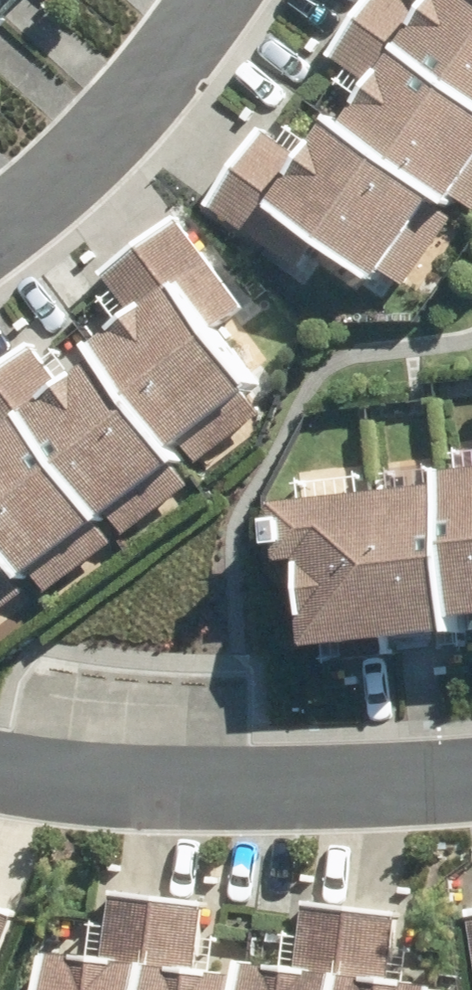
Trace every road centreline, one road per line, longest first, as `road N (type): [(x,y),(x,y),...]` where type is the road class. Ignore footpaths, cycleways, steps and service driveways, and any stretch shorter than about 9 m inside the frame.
road 1 (residential): [(0,769),(40,781),(305,786),(471,773)]
road 2 (residential): [(211,0),(103,149),(0,218)]

